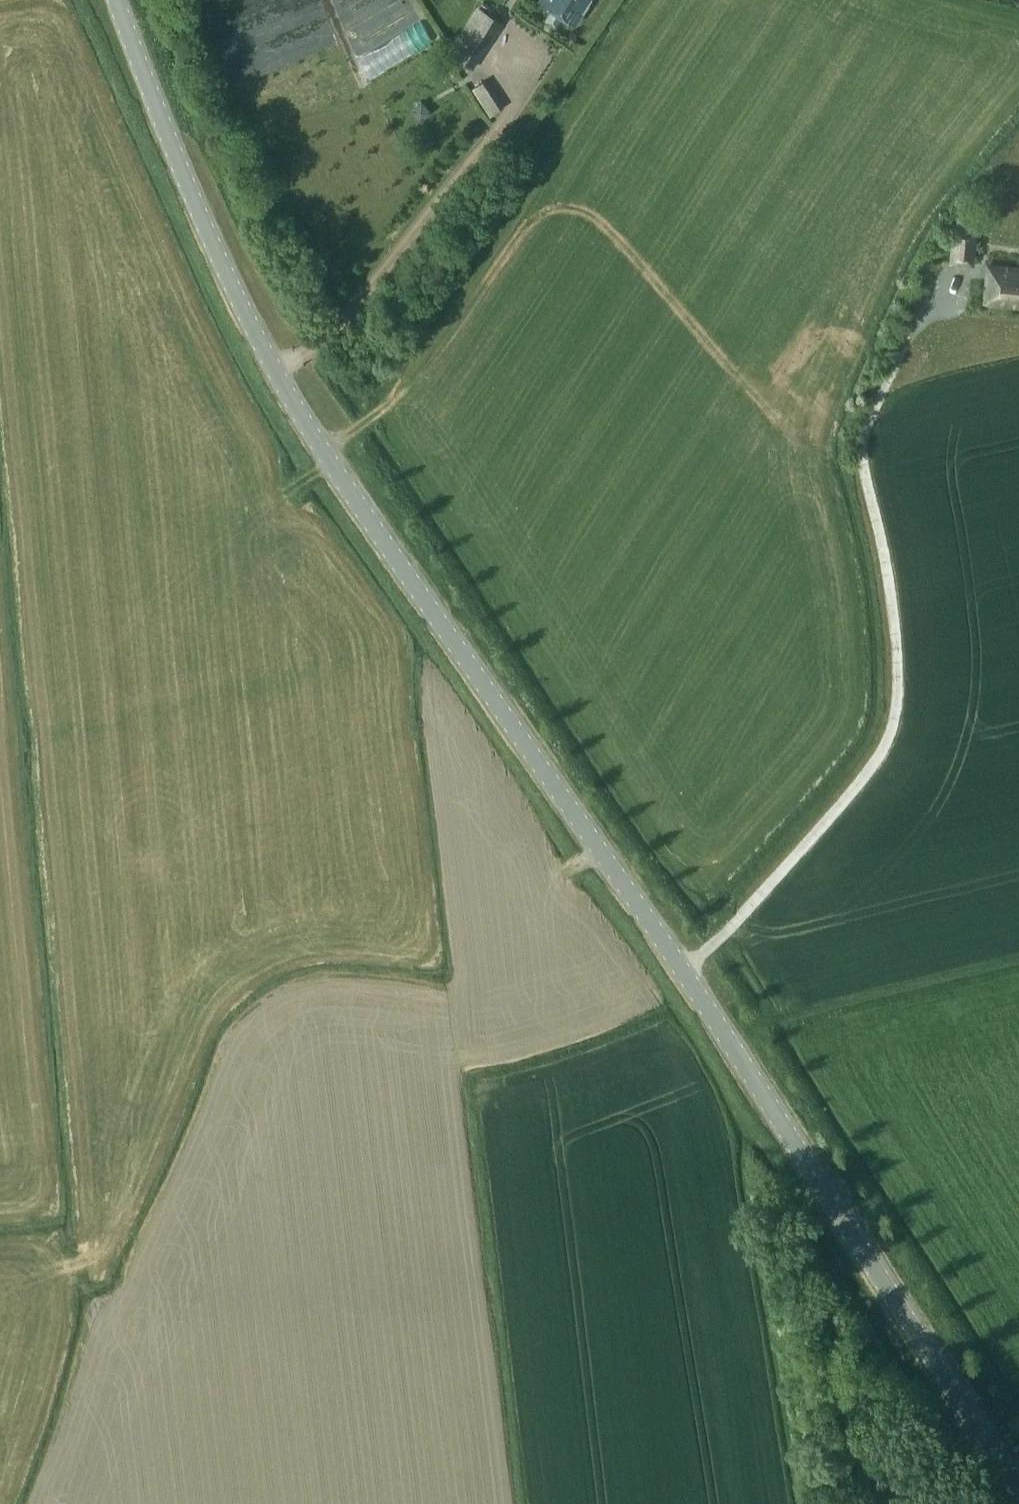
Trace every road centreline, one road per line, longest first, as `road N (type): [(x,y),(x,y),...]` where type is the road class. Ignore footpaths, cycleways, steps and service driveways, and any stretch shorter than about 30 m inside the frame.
road 1 (tertiary): [(1018,1481),(683,969),(274,370),(184,177),(114,0)]

